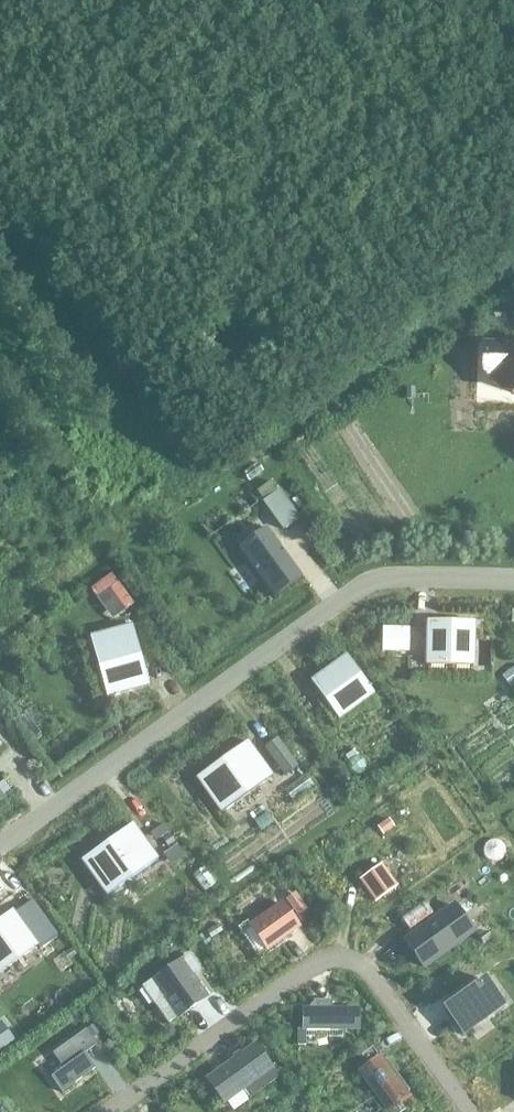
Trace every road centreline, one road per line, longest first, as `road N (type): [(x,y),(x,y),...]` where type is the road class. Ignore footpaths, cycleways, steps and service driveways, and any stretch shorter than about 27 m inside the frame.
road 1 (residential): [(513,578),(387,578),(346,600),(0,850)]
road 2 (residential): [(113,1111),(306,973),(354,965),(369,977)]
road 3 (residential): [(369,977),(464,1111)]

